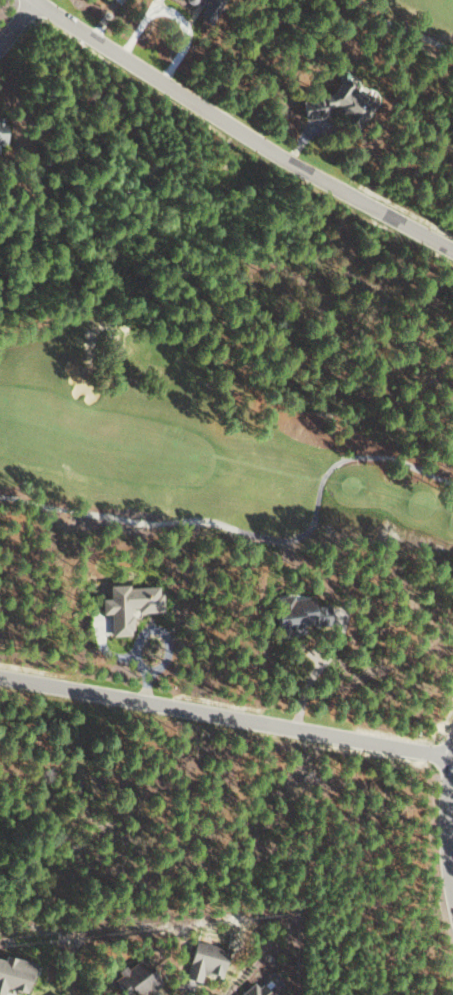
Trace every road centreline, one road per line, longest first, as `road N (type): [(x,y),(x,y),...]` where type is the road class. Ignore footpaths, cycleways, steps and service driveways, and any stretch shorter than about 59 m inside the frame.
road 1 (residential): [(452,253),(271,157),(34,0)]
road 2 (residential): [(449,757),(0,681)]
road 3 (residential): [(452,919),(441,821),(452,738)]

